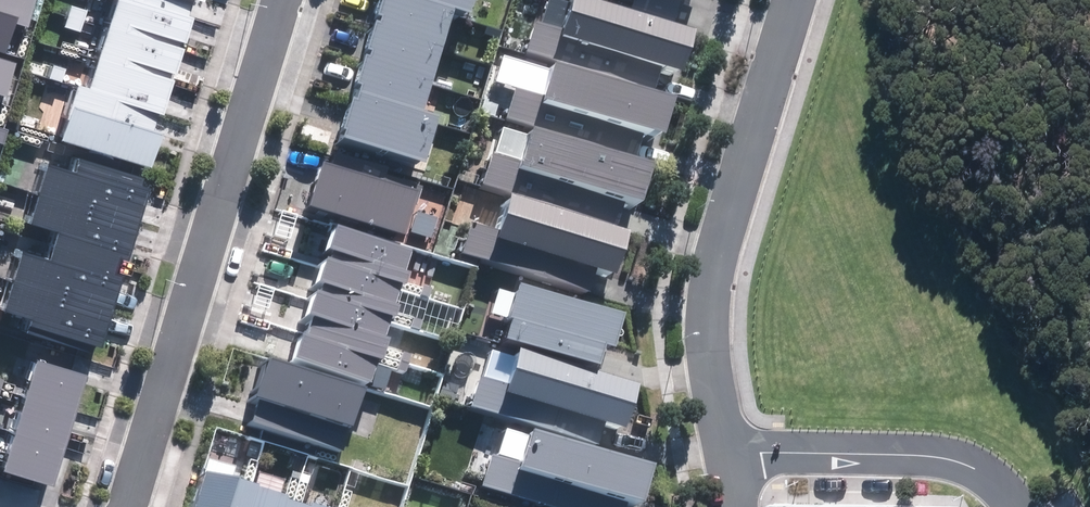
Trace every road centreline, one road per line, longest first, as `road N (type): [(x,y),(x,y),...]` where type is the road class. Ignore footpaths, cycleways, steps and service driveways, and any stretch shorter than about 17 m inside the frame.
road 1 (residential): [(282,0),(123,506)]
road 2 (residential): [(727,447),(708,327),(714,258),(791,0)]
road 3 (residential): [(1010,506),(976,463),(914,450),(727,447)]

